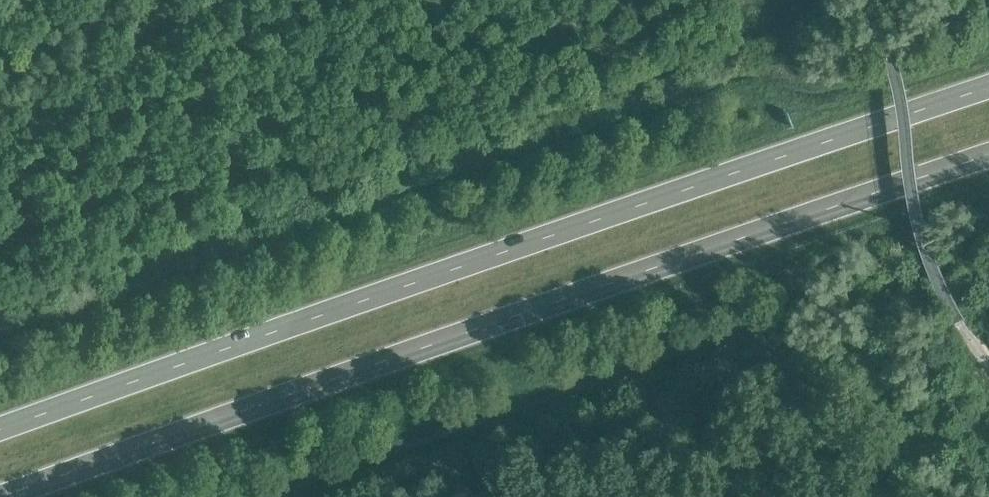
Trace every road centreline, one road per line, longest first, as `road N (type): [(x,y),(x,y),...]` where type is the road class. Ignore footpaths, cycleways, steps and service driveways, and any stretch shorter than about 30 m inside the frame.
road 1 (trunk): [(0,495),(988,156)]
road 2 (trunk): [(988,91),(0,429)]

